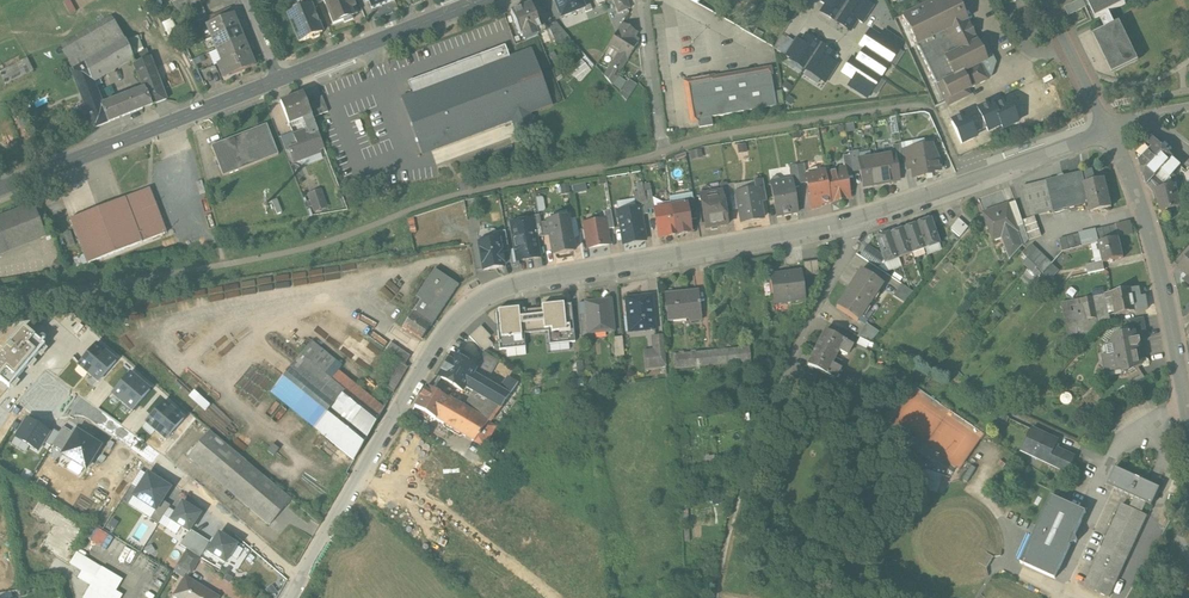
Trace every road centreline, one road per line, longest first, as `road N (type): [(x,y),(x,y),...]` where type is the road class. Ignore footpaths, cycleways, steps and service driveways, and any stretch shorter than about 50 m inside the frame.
road 1 (residential): [(301,583),(417,378),(486,295),(519,282),(858,223)]
road 2 (residential): [(301,583),(162,459),(54,395)]
road 3 (residential): [(277,80),(0,191)]
road 4 (residential): [(1109,130),(1152,236),(1188,396)]
road 5 (residential): [(858,223),(1109,130)]
road 6 (track): [(718,597),(731,530),(789,375)]
road 7 (residential): [(482,0),(277,80)]
road 8 (residential): [(789,375),(854,246),(858,223)]
road 9 (residential): [(650,0),(664,151)]
road 10 (residential): [(1109,130),(1045,0)]

